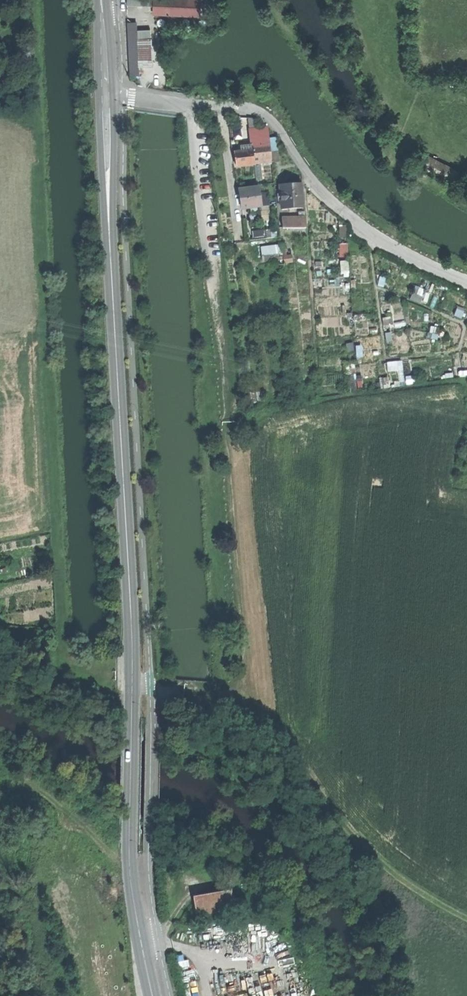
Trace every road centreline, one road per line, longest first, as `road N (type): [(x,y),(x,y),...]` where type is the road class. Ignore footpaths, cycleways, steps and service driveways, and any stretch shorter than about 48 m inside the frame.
road 1 (secondary): [(152,995),(130,871),(133,653),(104,96)]
road 2 (track): [(208,245),(231,422),(246,667),(240,696),(389,869),(466,915)]
road 3 (residential): [(104,96),(264,115),(326,197),(387,245),(466,281)]

